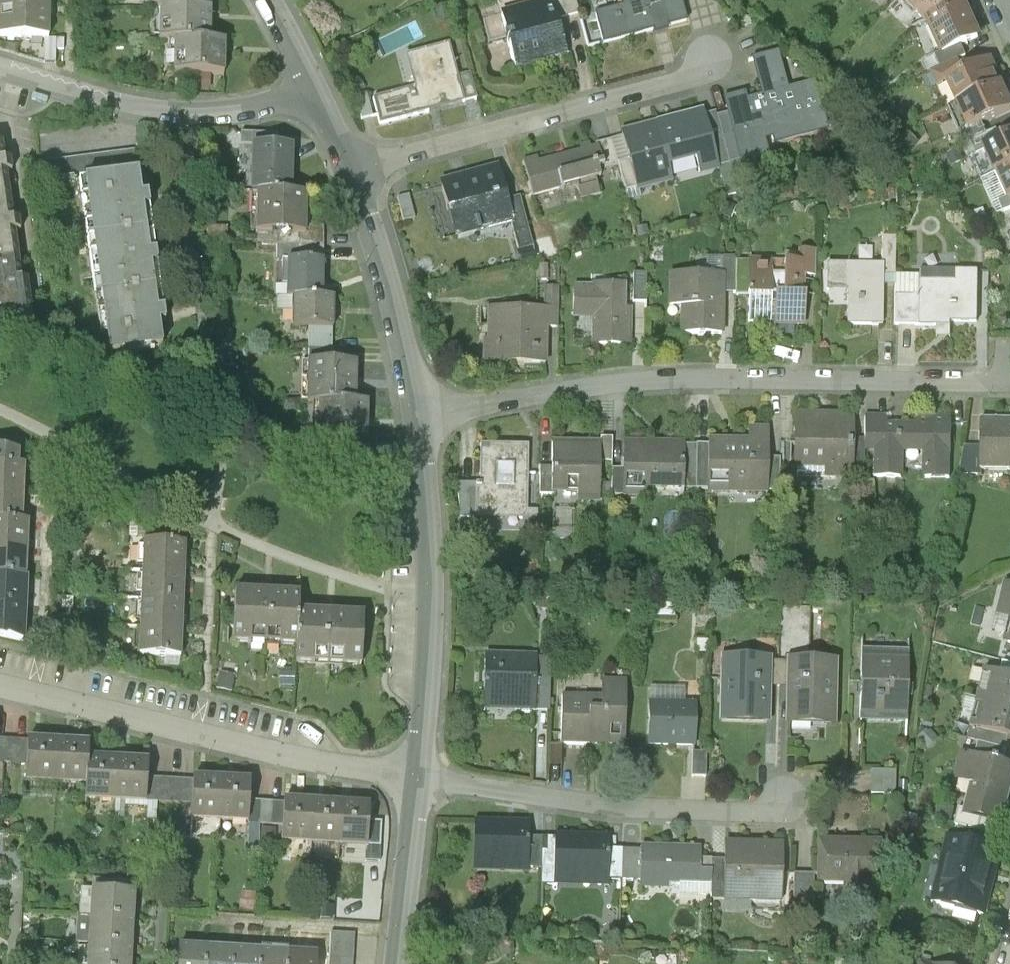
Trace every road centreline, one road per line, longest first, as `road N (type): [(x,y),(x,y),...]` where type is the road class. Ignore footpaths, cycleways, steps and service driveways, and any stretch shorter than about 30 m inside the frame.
road 1 (residential): [(419,415),(679,377),(982,379),(1004,372)]
road 2 (residential): [(423,779),(0,685)]
road 3 (residential): [(357,173),(687,78),(706,58)]
road 4 (residential): [(423,779),(433,598),(419,415)]
road 5 (residential): [(423,779),(622,808),(761,812),(780,798)]
road 6 (residential): [(0,70),(144,109),(198,115),(317,90)]
road 7 (residential): [(419,415),(357,173)]
road 8 (residential): [(401,963),(423,779)]

